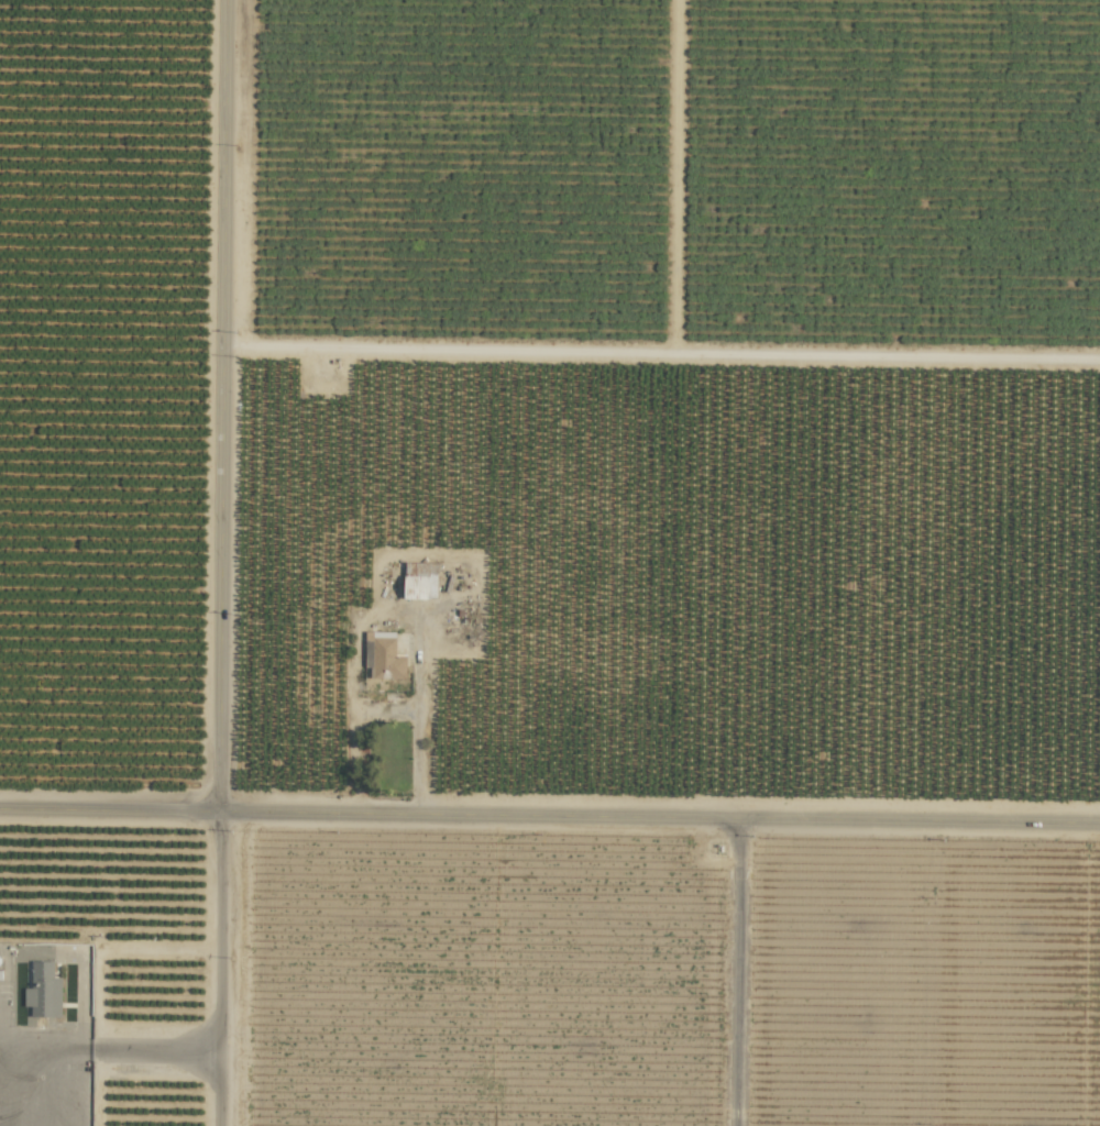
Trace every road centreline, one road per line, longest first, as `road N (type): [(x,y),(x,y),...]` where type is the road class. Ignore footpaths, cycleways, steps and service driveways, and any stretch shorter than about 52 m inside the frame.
road 1 (tertiary): [(227,0),(220,1125)]
road 2 (tertiary): [(0,810),(1099,833)]

